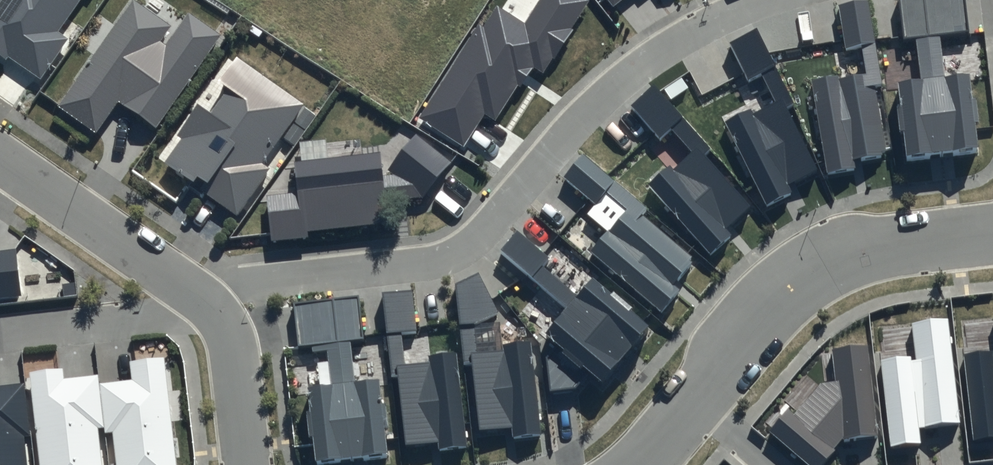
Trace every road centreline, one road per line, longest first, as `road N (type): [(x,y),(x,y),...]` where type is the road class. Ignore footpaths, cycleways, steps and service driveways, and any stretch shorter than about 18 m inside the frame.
road 1 (residential): [(764,0),(649,58),(608,90),(454,254),(410,268),(254,282),(207,303)]
road 2 (residential): [(992,236),(886,249),(810,274),(778,299),(695,400)]
road 3 (residential): [(0,157),(207,303)]
road 4 (residential): [(0,338),(148,321),(207,303)]
road 5 (residential): [(207,303),(228,334),(237,372),(248,464)]

